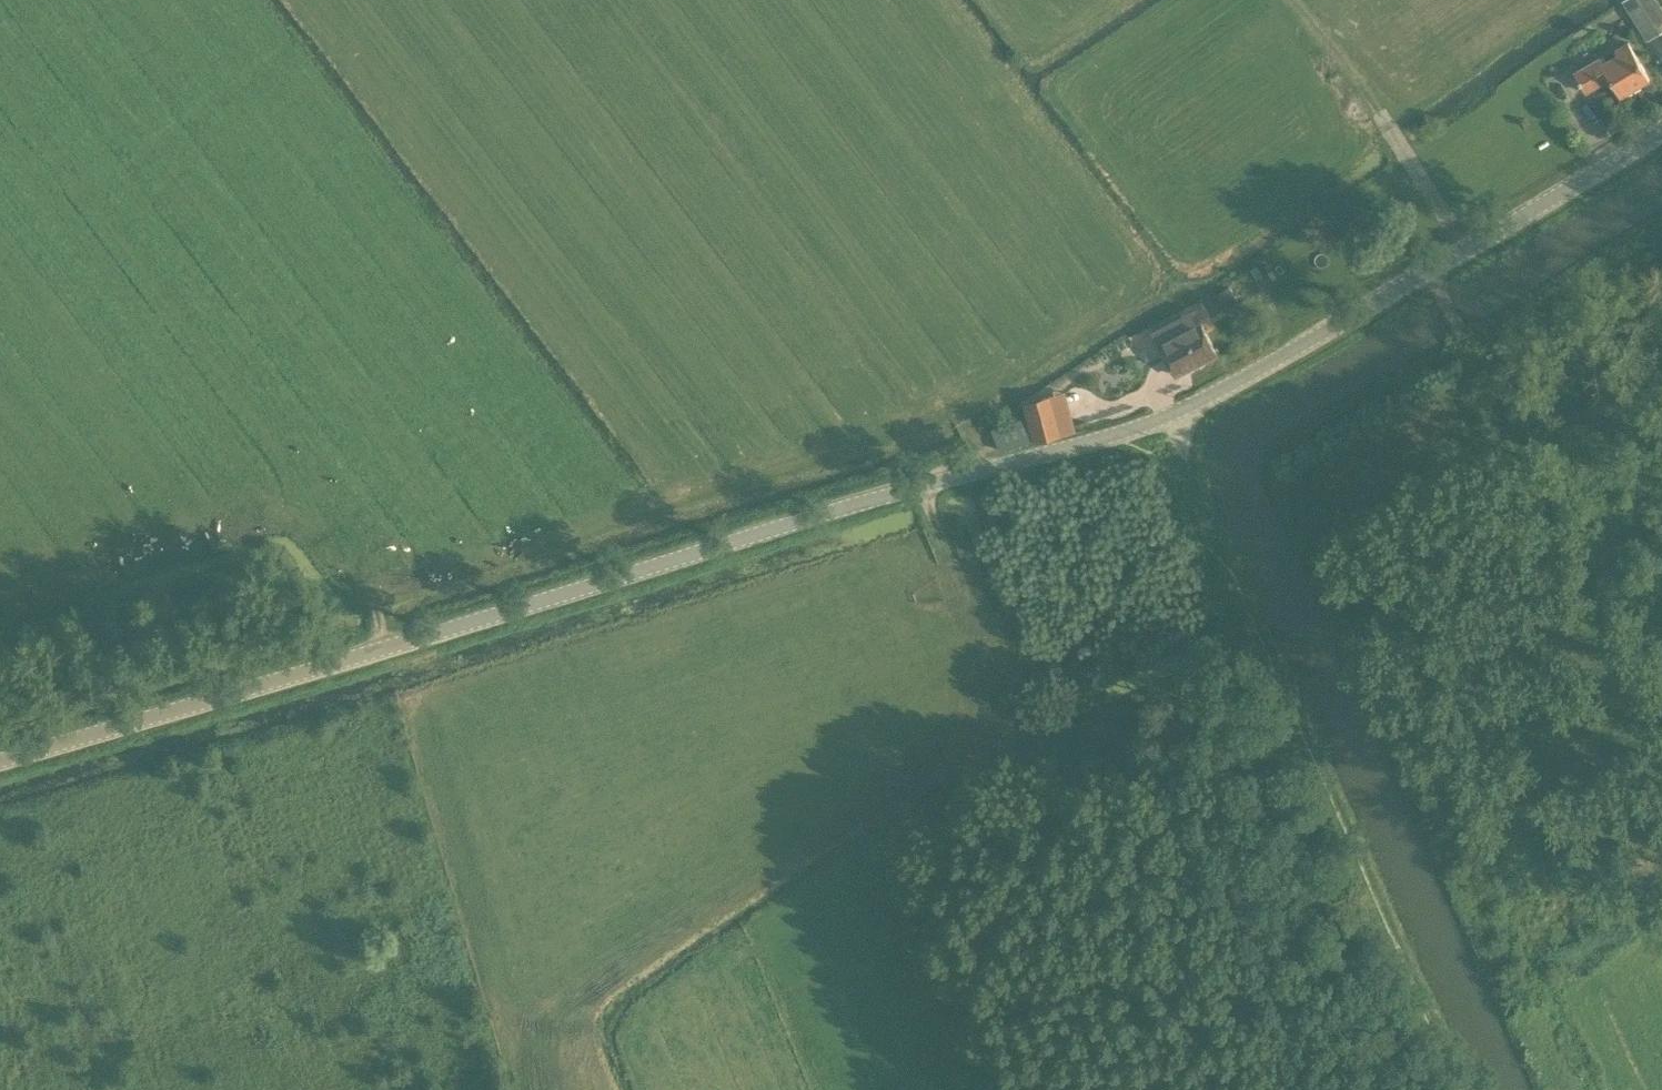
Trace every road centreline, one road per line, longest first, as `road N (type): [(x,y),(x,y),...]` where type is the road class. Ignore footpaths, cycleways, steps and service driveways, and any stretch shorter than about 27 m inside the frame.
road 1 (unclassified): [(0,763),(1158,424),(1323,336),(1661,125)]
road 2 (track): [(1441,1089),(1200,543),(1182,414)]

